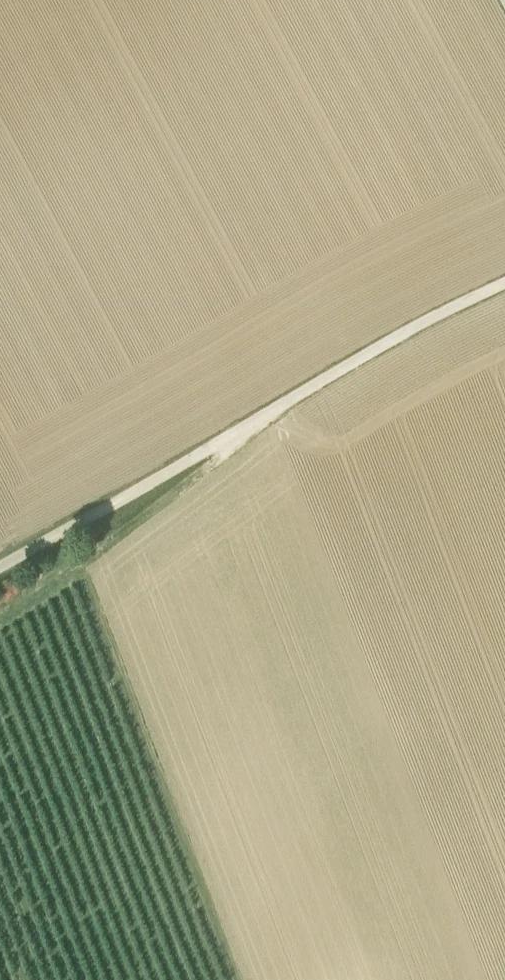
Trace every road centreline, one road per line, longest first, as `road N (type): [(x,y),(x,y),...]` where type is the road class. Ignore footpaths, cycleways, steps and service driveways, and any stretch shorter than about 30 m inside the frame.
road 1 (track): [(0,572),(370,354),(504,288)]
road 2 (track): [(230,437),(226,451),(186,484),(0,606)]

